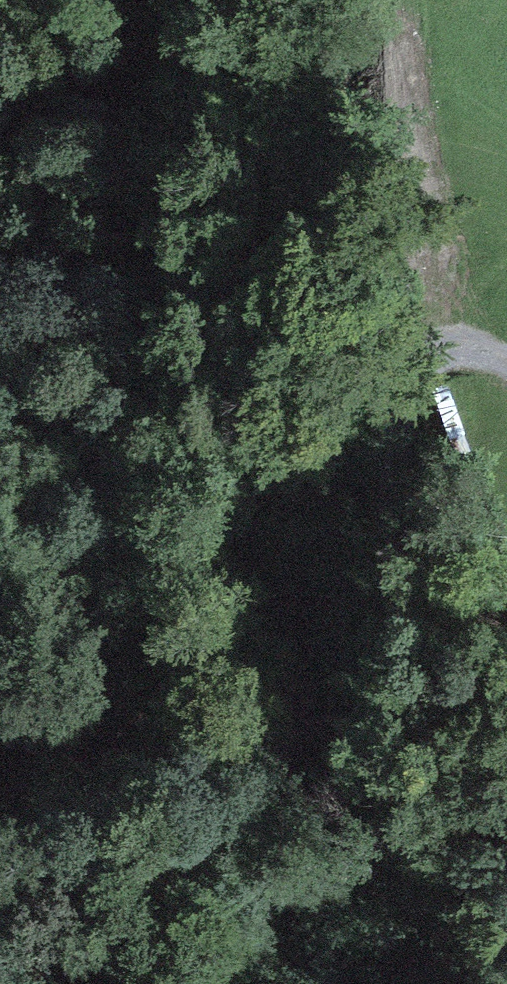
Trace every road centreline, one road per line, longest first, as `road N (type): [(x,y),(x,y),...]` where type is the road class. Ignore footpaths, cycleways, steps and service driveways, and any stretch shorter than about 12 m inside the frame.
road 1 (unclassified): [(139,0),(169,344),(181,392),(202,448),(284,599),(310,682),(293,727),(245,752),(0,725)]
road 2 (track): [(506,368),(460,346),(439,349),(421,376),(391,499),(395,709),(385,734),(363,739),(293,727)]

